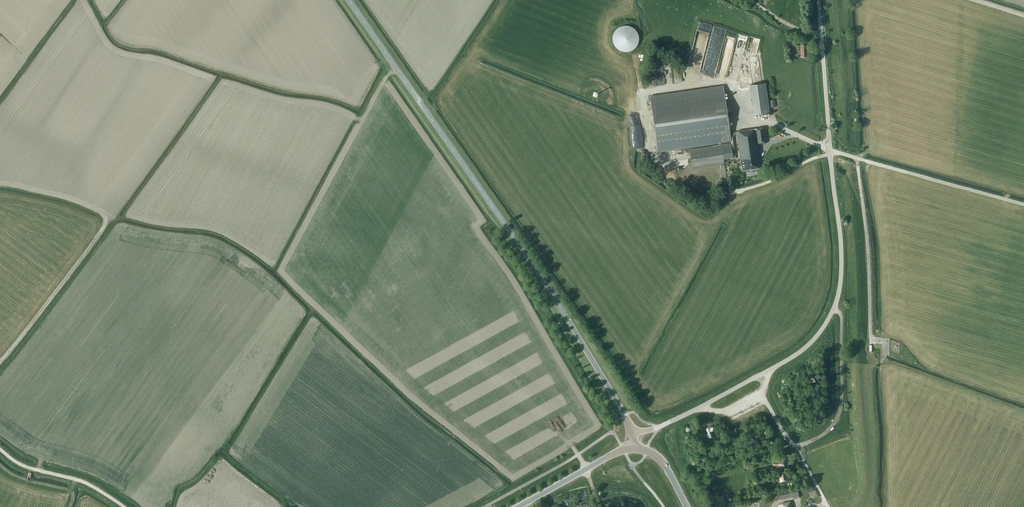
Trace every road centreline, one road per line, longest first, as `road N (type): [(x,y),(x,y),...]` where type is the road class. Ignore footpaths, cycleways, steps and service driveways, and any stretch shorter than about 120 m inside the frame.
road 1 (unclassified): [(632,431),(657,428),(770,369),(808,345),(833,310),(841,246),(819,0)]
road 2 (secondary): [(632,431),(537,271),(349,0)]
road 3 (track): [(704,506),(696,477),(807,444),(837,420),(842,316),(833,310)]
road 4 (unclassified): [(124,506),(0,449)]
road 5 (primary): [(517,506),(632,448)]

